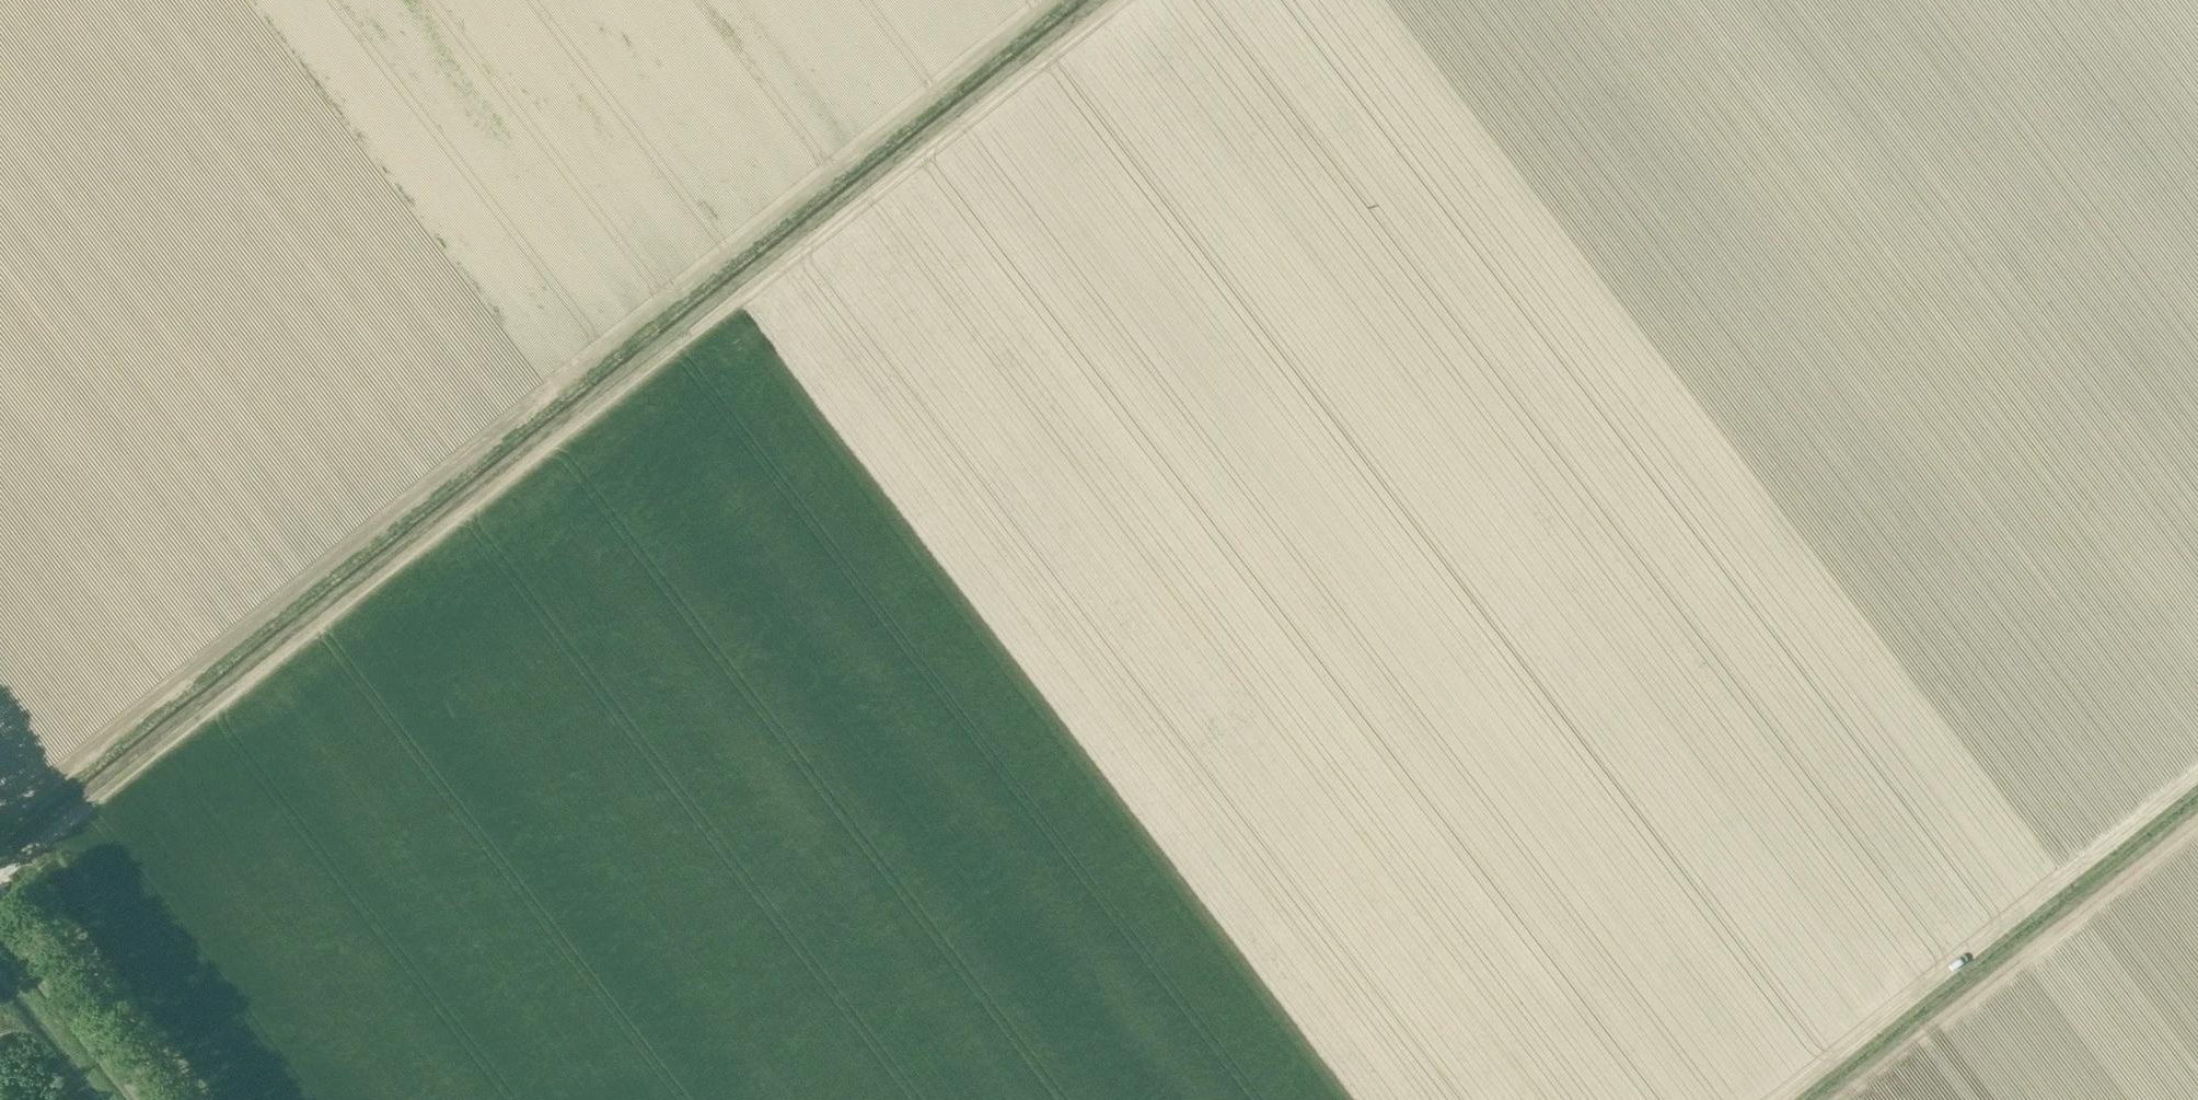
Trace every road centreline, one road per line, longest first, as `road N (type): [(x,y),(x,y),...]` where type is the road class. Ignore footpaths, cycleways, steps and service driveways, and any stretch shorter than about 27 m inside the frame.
road 1 (unclassified): [(148,1099),(0,911)]

